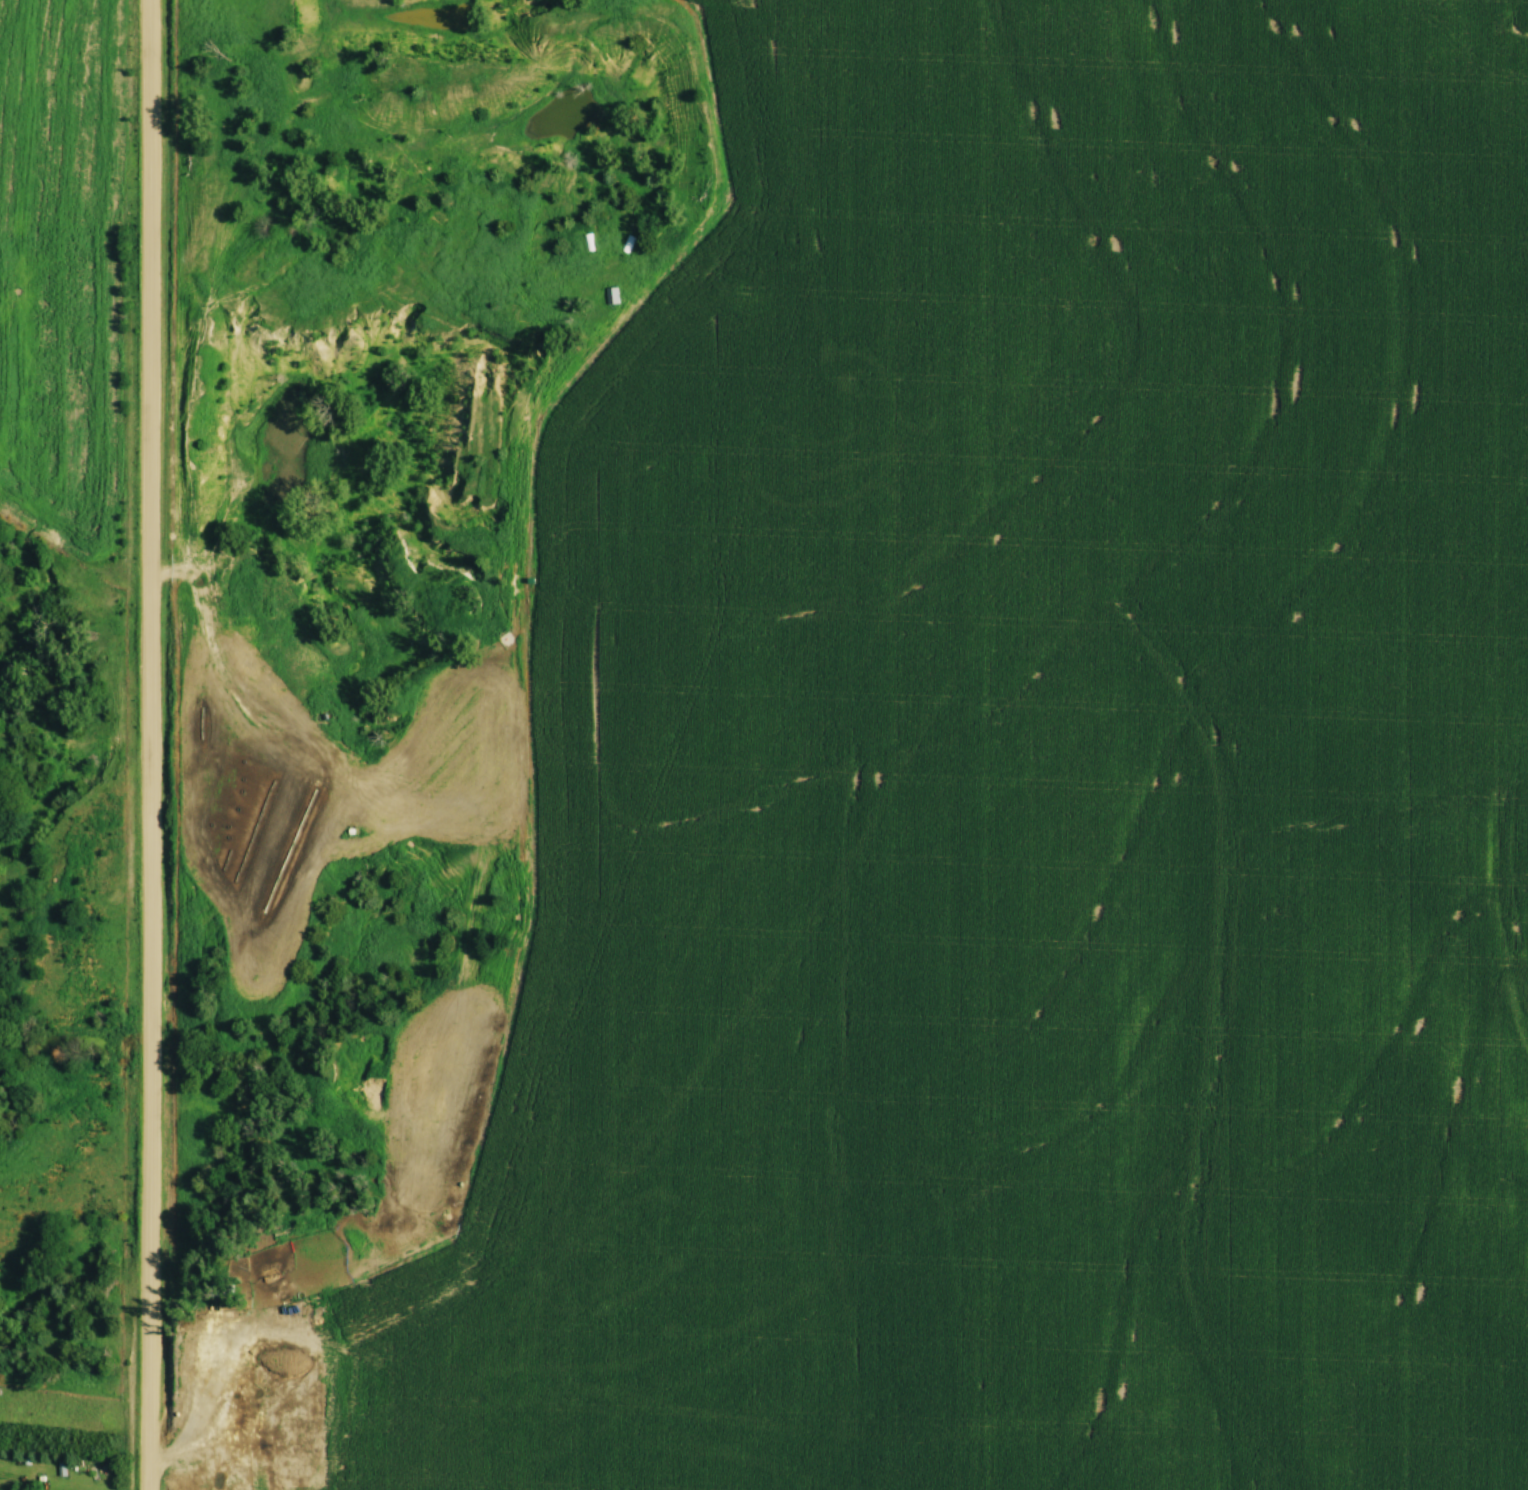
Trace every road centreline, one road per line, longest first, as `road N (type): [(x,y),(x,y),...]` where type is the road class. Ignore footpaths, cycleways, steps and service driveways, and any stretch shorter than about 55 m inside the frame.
road 1 (residential): [(152,1489),(149,0)]

